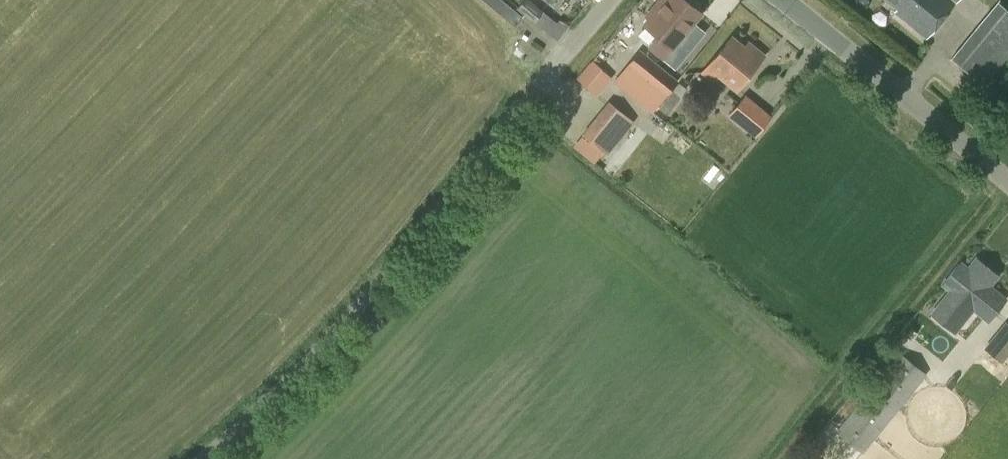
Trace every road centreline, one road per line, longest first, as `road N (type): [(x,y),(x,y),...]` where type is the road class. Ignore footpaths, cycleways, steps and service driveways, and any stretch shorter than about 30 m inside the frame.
road 1 (unclassified): [(201,458),(360,303),(609,0)]
road 2 (tertiary): [(1007,180),(781,0)]

